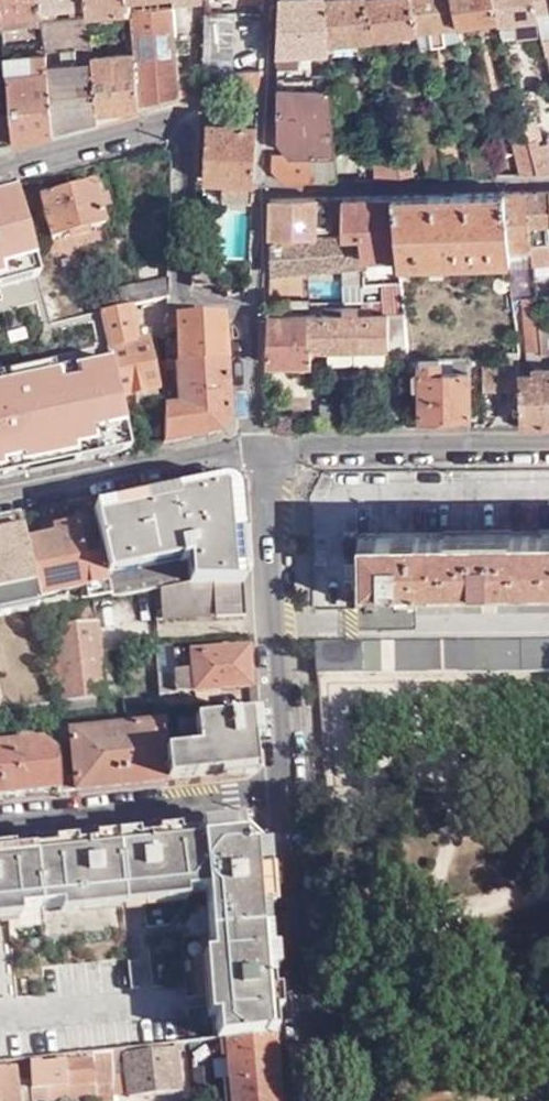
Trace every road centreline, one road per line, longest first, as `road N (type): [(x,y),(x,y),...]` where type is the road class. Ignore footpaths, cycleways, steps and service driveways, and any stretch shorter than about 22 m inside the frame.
road 1 (residential): [(0,173),(174,127),(178,293),(196,303),(259,306)]
road 2 (residential): [(295,801),(268,482),(255,442)]
road 3 (residential): [(317,1100),(295,801)]
road 4 (residential): [(0,827),(295,801)]
road 5 (residential): [(255,442),(548,442)]
road 6 (residential): [(264,186),(548,179)]
road 7 (residential): [(255,442),(0,495)]
road 8 (residential): [(274,0),(264,186)]
road 9 (residential): [(259,306),(255,442)]

